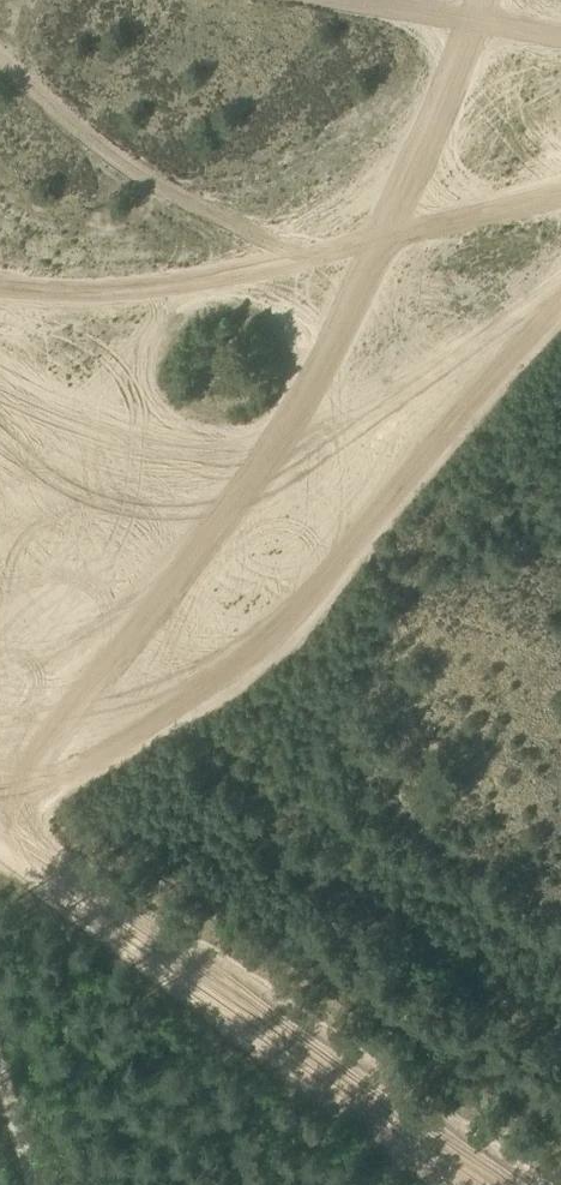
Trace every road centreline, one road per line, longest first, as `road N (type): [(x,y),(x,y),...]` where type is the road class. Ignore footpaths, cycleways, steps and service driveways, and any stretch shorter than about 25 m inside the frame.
road 1 (track): [(491,1184),(0,842)]

